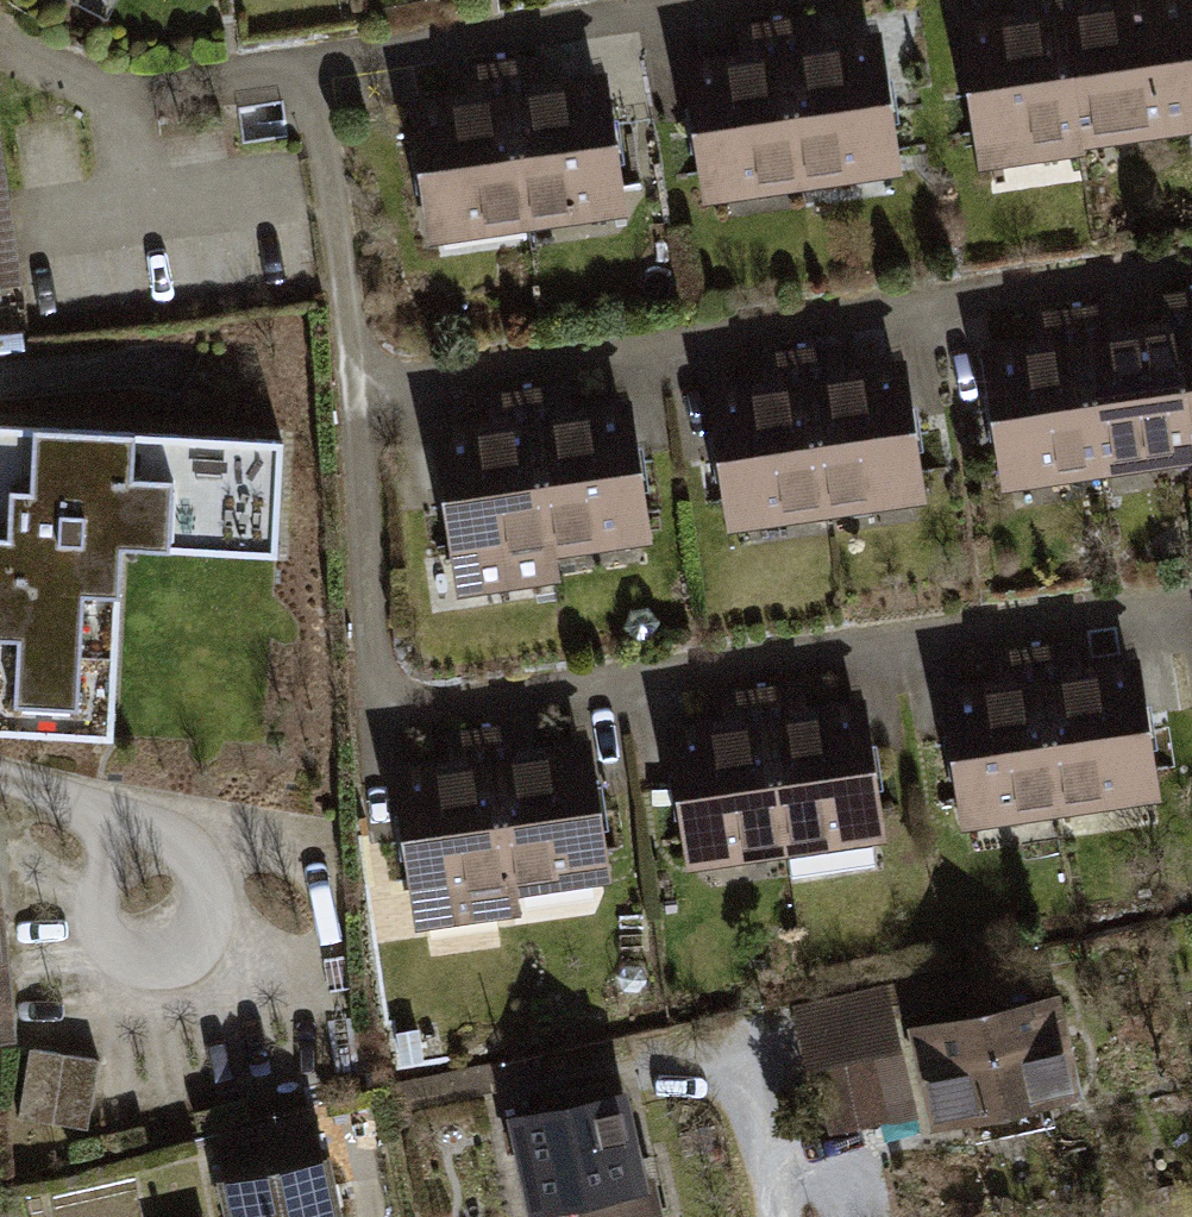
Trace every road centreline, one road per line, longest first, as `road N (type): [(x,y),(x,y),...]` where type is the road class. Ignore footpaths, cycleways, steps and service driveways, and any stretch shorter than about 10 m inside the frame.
road 1 (residential): [(359,396),(377,724),(1191,598)]
road 2 (residential): [(1191,275),(359,396)]
road 3 (residential): [(310,66),(762,0)]
road 4 (residential): [(359,396),(310,66)]
road 5 (residential): [(310,66),(120,97),(73,83),(0,39)]

